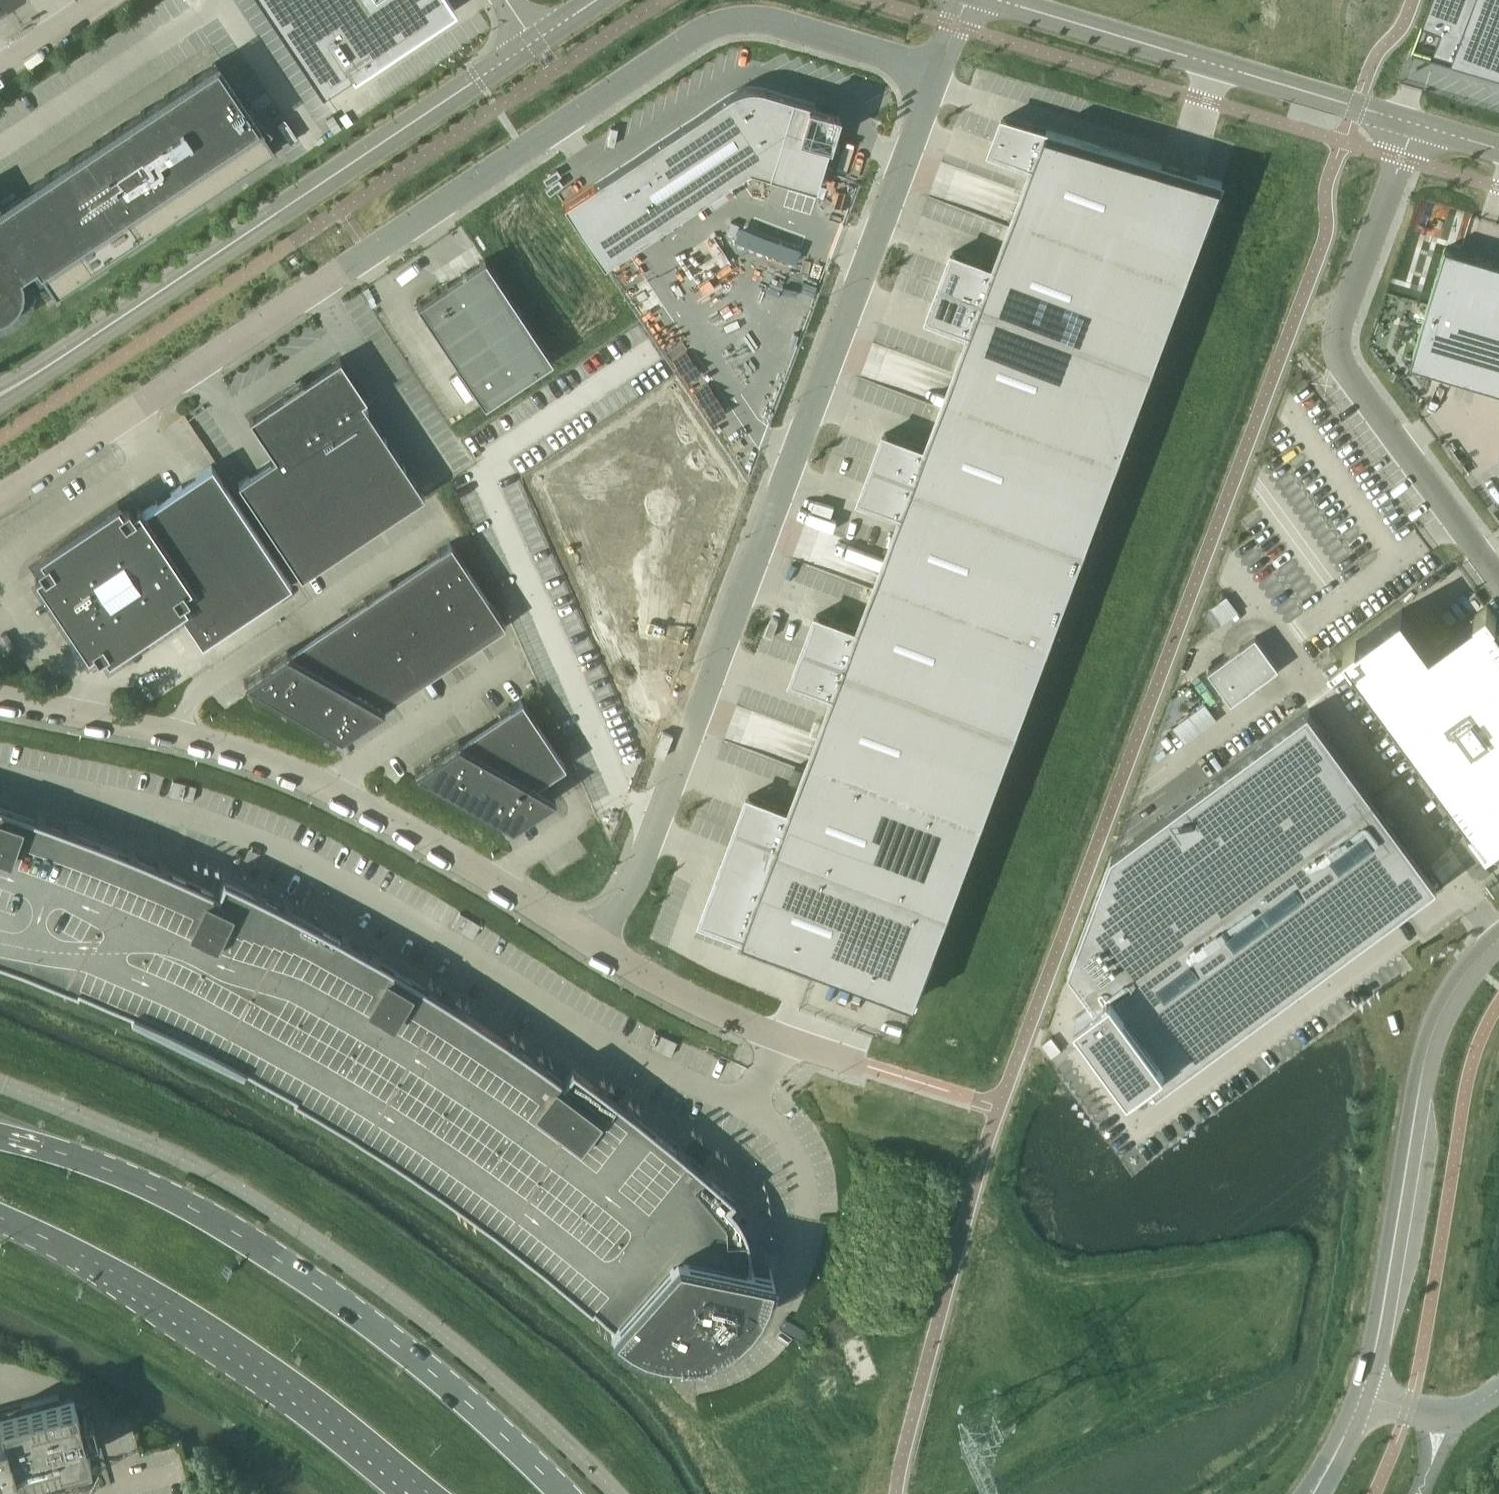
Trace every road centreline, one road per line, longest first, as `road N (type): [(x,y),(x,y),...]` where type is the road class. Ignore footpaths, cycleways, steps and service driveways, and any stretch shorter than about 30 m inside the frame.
road 1 (unclassified): [(0,498),(710,27),(768,20),(937,72)]
road 2 (unclassified): [(596,945),(634,880),(937,72)]
road 3 (secondary): [(558,1493),(446,1389),(283,1266),(134,1180),(0,1137)]
road 4 (unclassified): [(11,390),(531,39)]
road 5 (unclassified): [(1498,580),(1339,361),(1335,333),(1413,123)]
road 6 (secondary): [(0,1218),(236,1352),(418,1493)]
road 7 (tertiary): [(1362,1394),(1434,1027),(1471,963),(1498,937)]
road 8 (unclassified): [(1004,0),(1413,123)]
road 9 (unclassified): [(0,698),(214,747),(318,786)]
road 10 (unclassified): [(318,786),(490,877),(596,945)]
road 11 (unclassified): [(596,945),(712,1010),(858,1063)]
road 12 (unclassified): [(318,786),(517,659)]
road 13 (unclassified): [(1498,1386),(1473,1404),(1443,1408),(1362,1394)]

